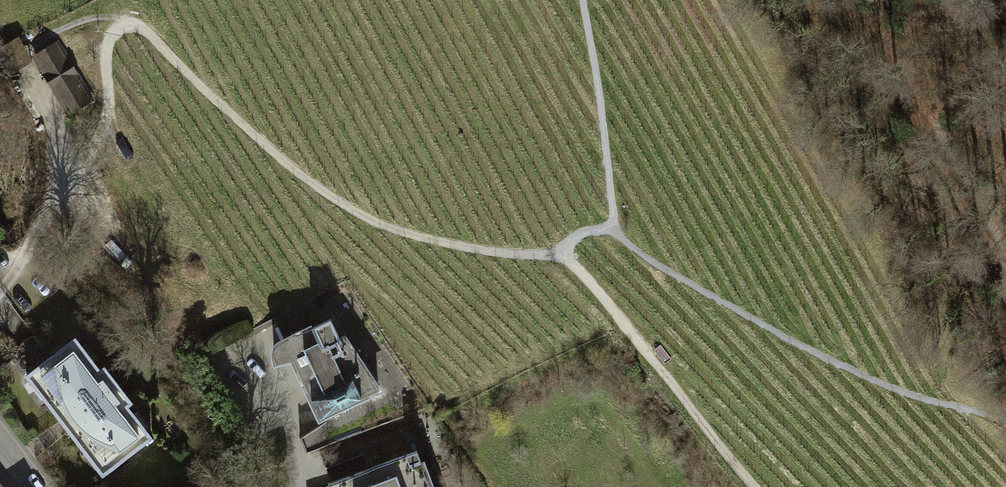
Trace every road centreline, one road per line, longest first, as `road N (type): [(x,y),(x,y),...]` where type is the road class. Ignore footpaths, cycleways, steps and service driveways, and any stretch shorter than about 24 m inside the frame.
road 1 (track): [(57,196),(92,157),(114,103),(113,34),(137,27),(265,151),(396,234),(546,254),(612,228),(581,0)]
road 2 (track): [(971,412),(827,361),(680,280),(612,228)]
road 3 (track): [(756,486),(558,245)]

